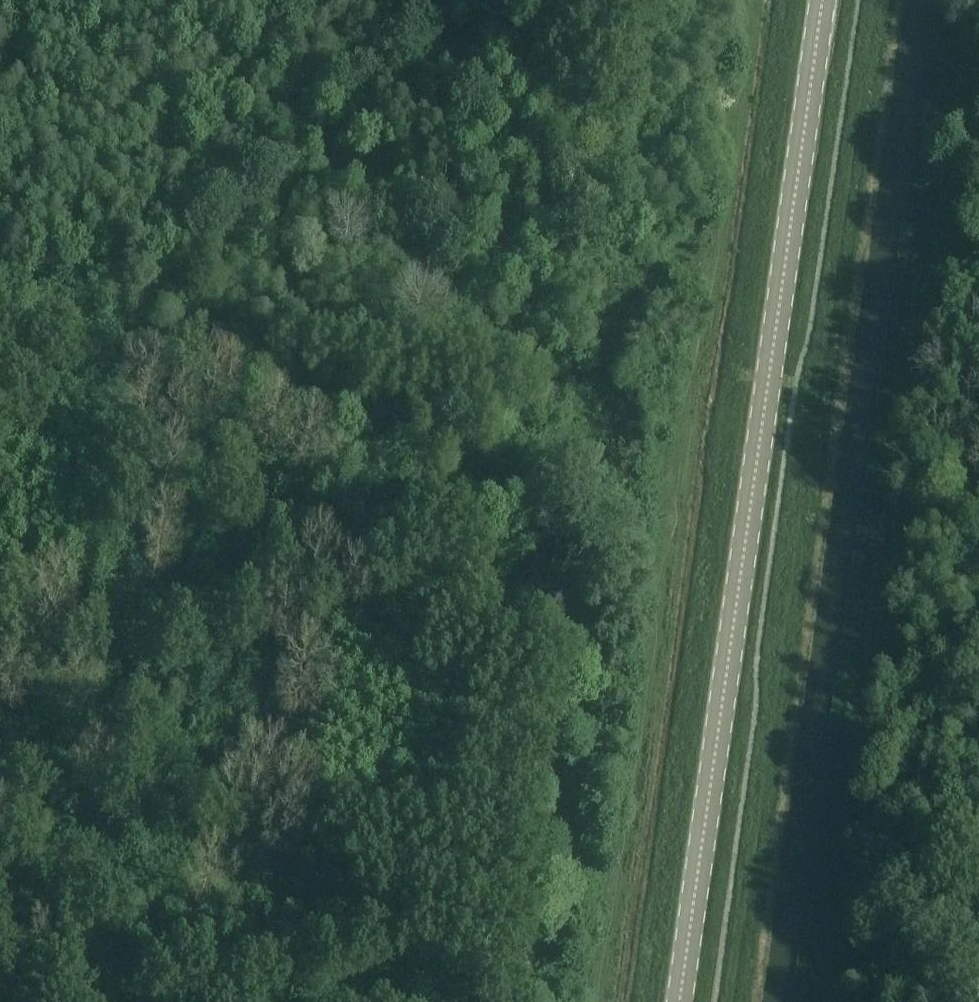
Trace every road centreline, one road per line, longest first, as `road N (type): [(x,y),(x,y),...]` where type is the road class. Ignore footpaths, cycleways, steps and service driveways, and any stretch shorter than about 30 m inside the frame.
road 1 (secondary): [(670,1001),(818,0)]

